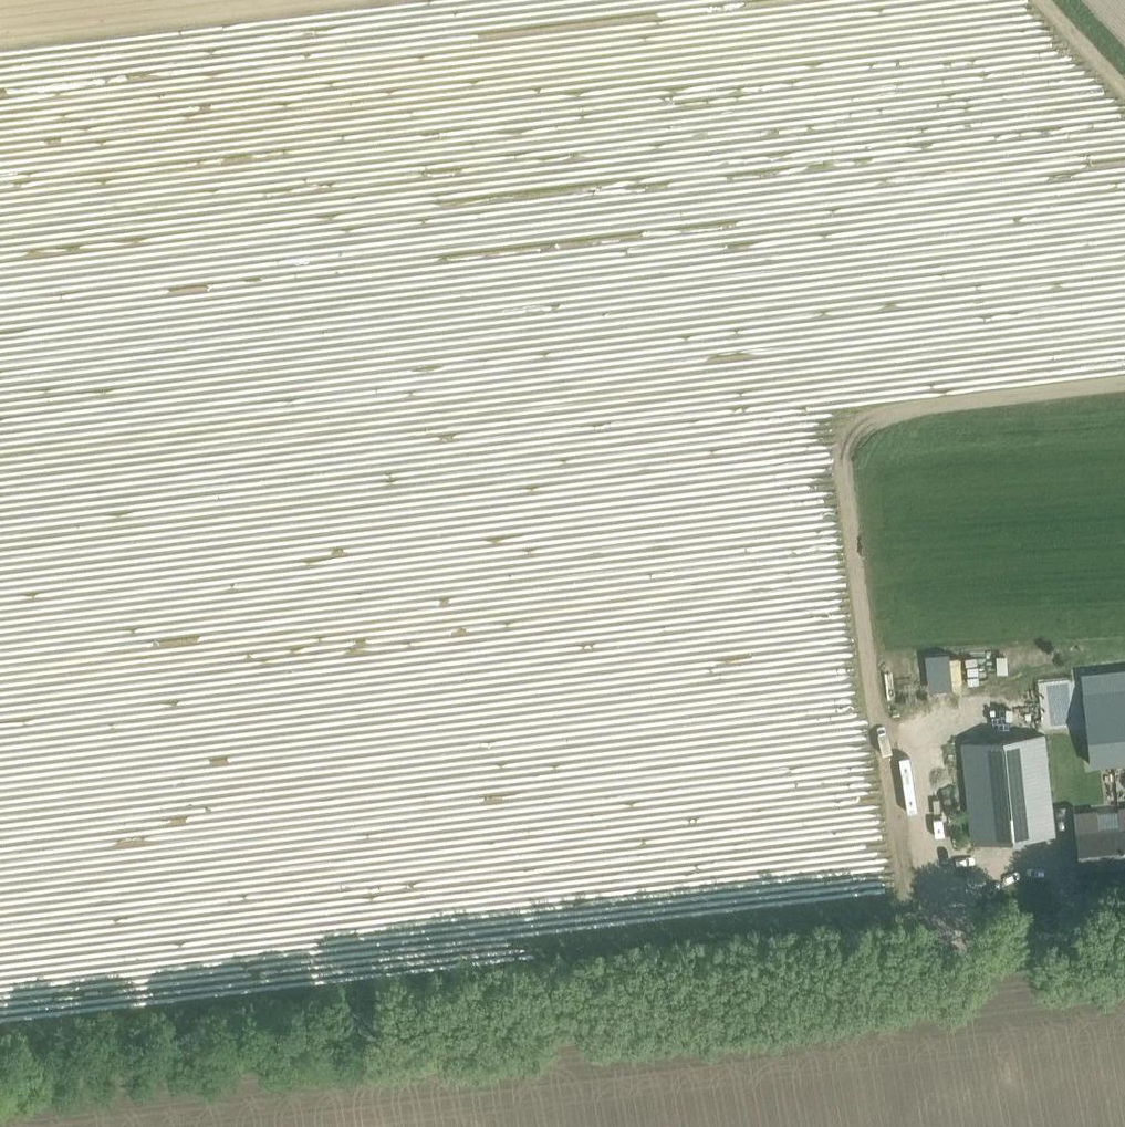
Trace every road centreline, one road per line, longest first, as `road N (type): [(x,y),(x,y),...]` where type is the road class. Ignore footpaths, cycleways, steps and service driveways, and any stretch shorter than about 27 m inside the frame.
road 1 (unclassified): [(1124,933),(0,1070)]

